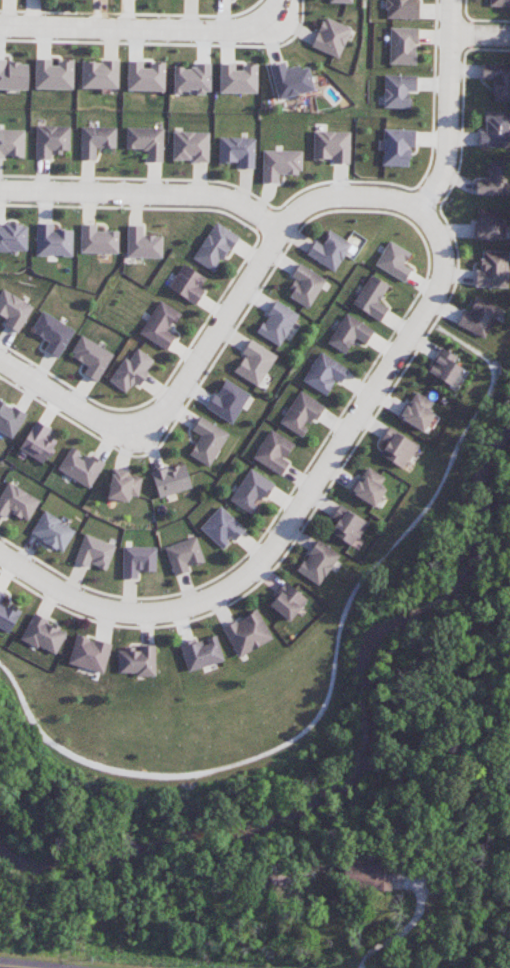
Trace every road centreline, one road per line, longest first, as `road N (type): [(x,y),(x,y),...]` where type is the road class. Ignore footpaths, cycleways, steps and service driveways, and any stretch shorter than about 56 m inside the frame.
road 1 (residential): [(0,547),(122,617),(226,593),(260,567),(440,277),(440,231),(416,211)]
road 2 (residential): [(416,211),(338,203),(302,213),(278,235),(144,441),(0,358)]
road 3 (residential): [(278,235),(238,199),(0,195)]
road 4 (residential): [(0,29),(236,29),(276,13)]
road 5 (residential): [(445,0),(446,153),(416,211)]

